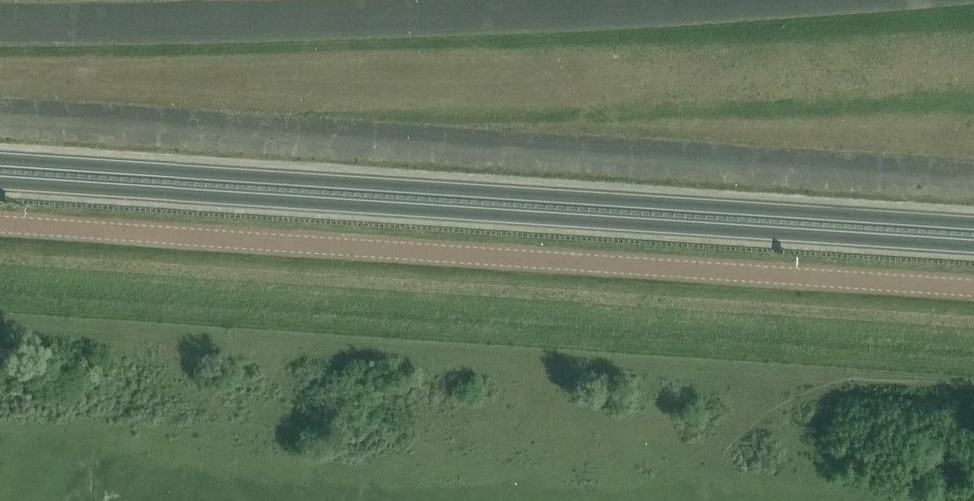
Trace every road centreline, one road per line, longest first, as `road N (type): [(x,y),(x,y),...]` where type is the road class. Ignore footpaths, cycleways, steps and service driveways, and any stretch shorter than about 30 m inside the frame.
road 1 (trunk): [(973,228),(0,164)]
road 2 (tertiary): [(973,288),(0,225)]
road 3 (trunk): [(0,183),(973,246)]

